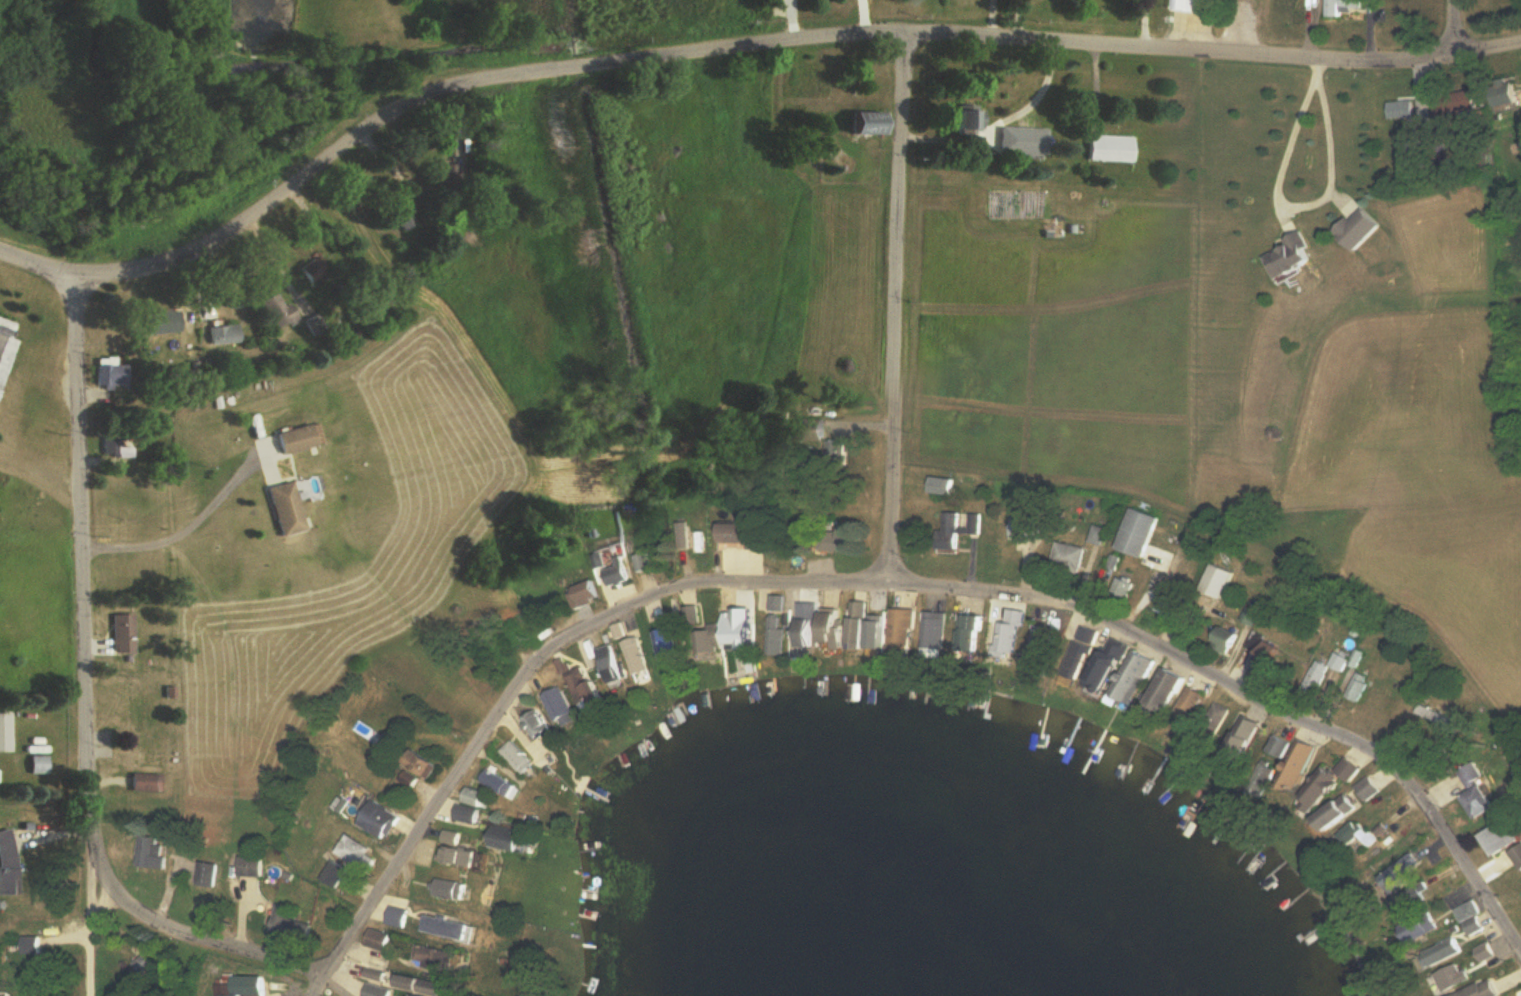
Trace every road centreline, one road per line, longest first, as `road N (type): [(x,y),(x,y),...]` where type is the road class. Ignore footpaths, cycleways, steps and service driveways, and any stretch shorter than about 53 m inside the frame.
road 1 (residential): [(78,281),(89,841),(118,896),(151,923),(321,966),(530,674),(585,630),(706,591),(890,588),(1080,614),(1376,763),(1432,820),(1520,960)]
road 2 (residential): [(0,252),(78,281),(178,264),(402,111),(581,70),(856,35),(1400,54),(1520,42)]
road 3 (residential): [(909,36),(890,588)]
road 4 (residential): [(89,841),(89,995)]

